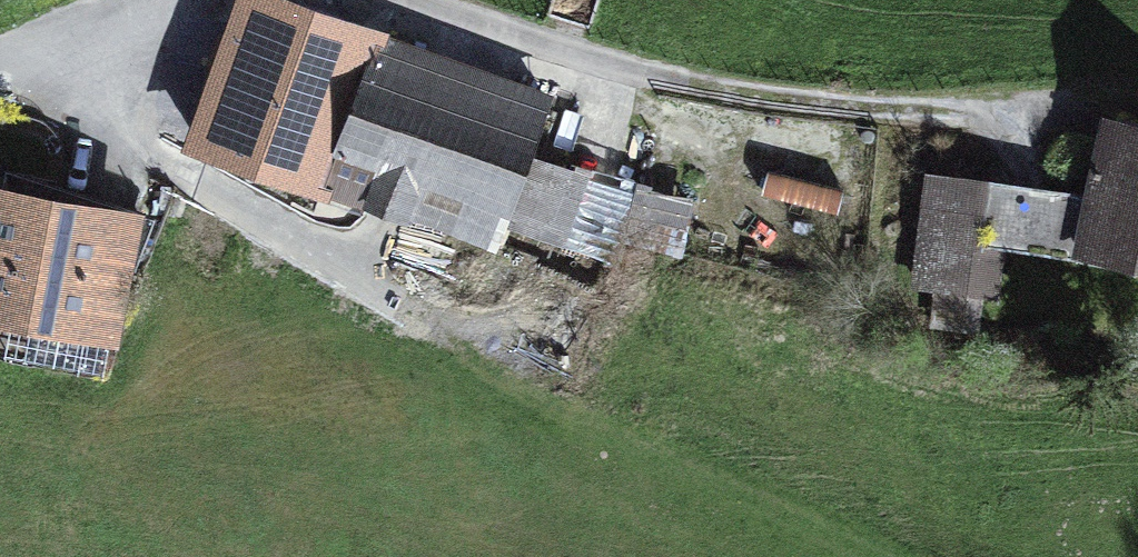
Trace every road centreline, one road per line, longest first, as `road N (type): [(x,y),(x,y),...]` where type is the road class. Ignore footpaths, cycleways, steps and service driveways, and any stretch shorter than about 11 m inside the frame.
road 1 (track): [(17,73),(426,317),(958,556)]
road 2 (track): [(419,0),(691,128)]
road 3 (track): [(17,73),(180,0)]

